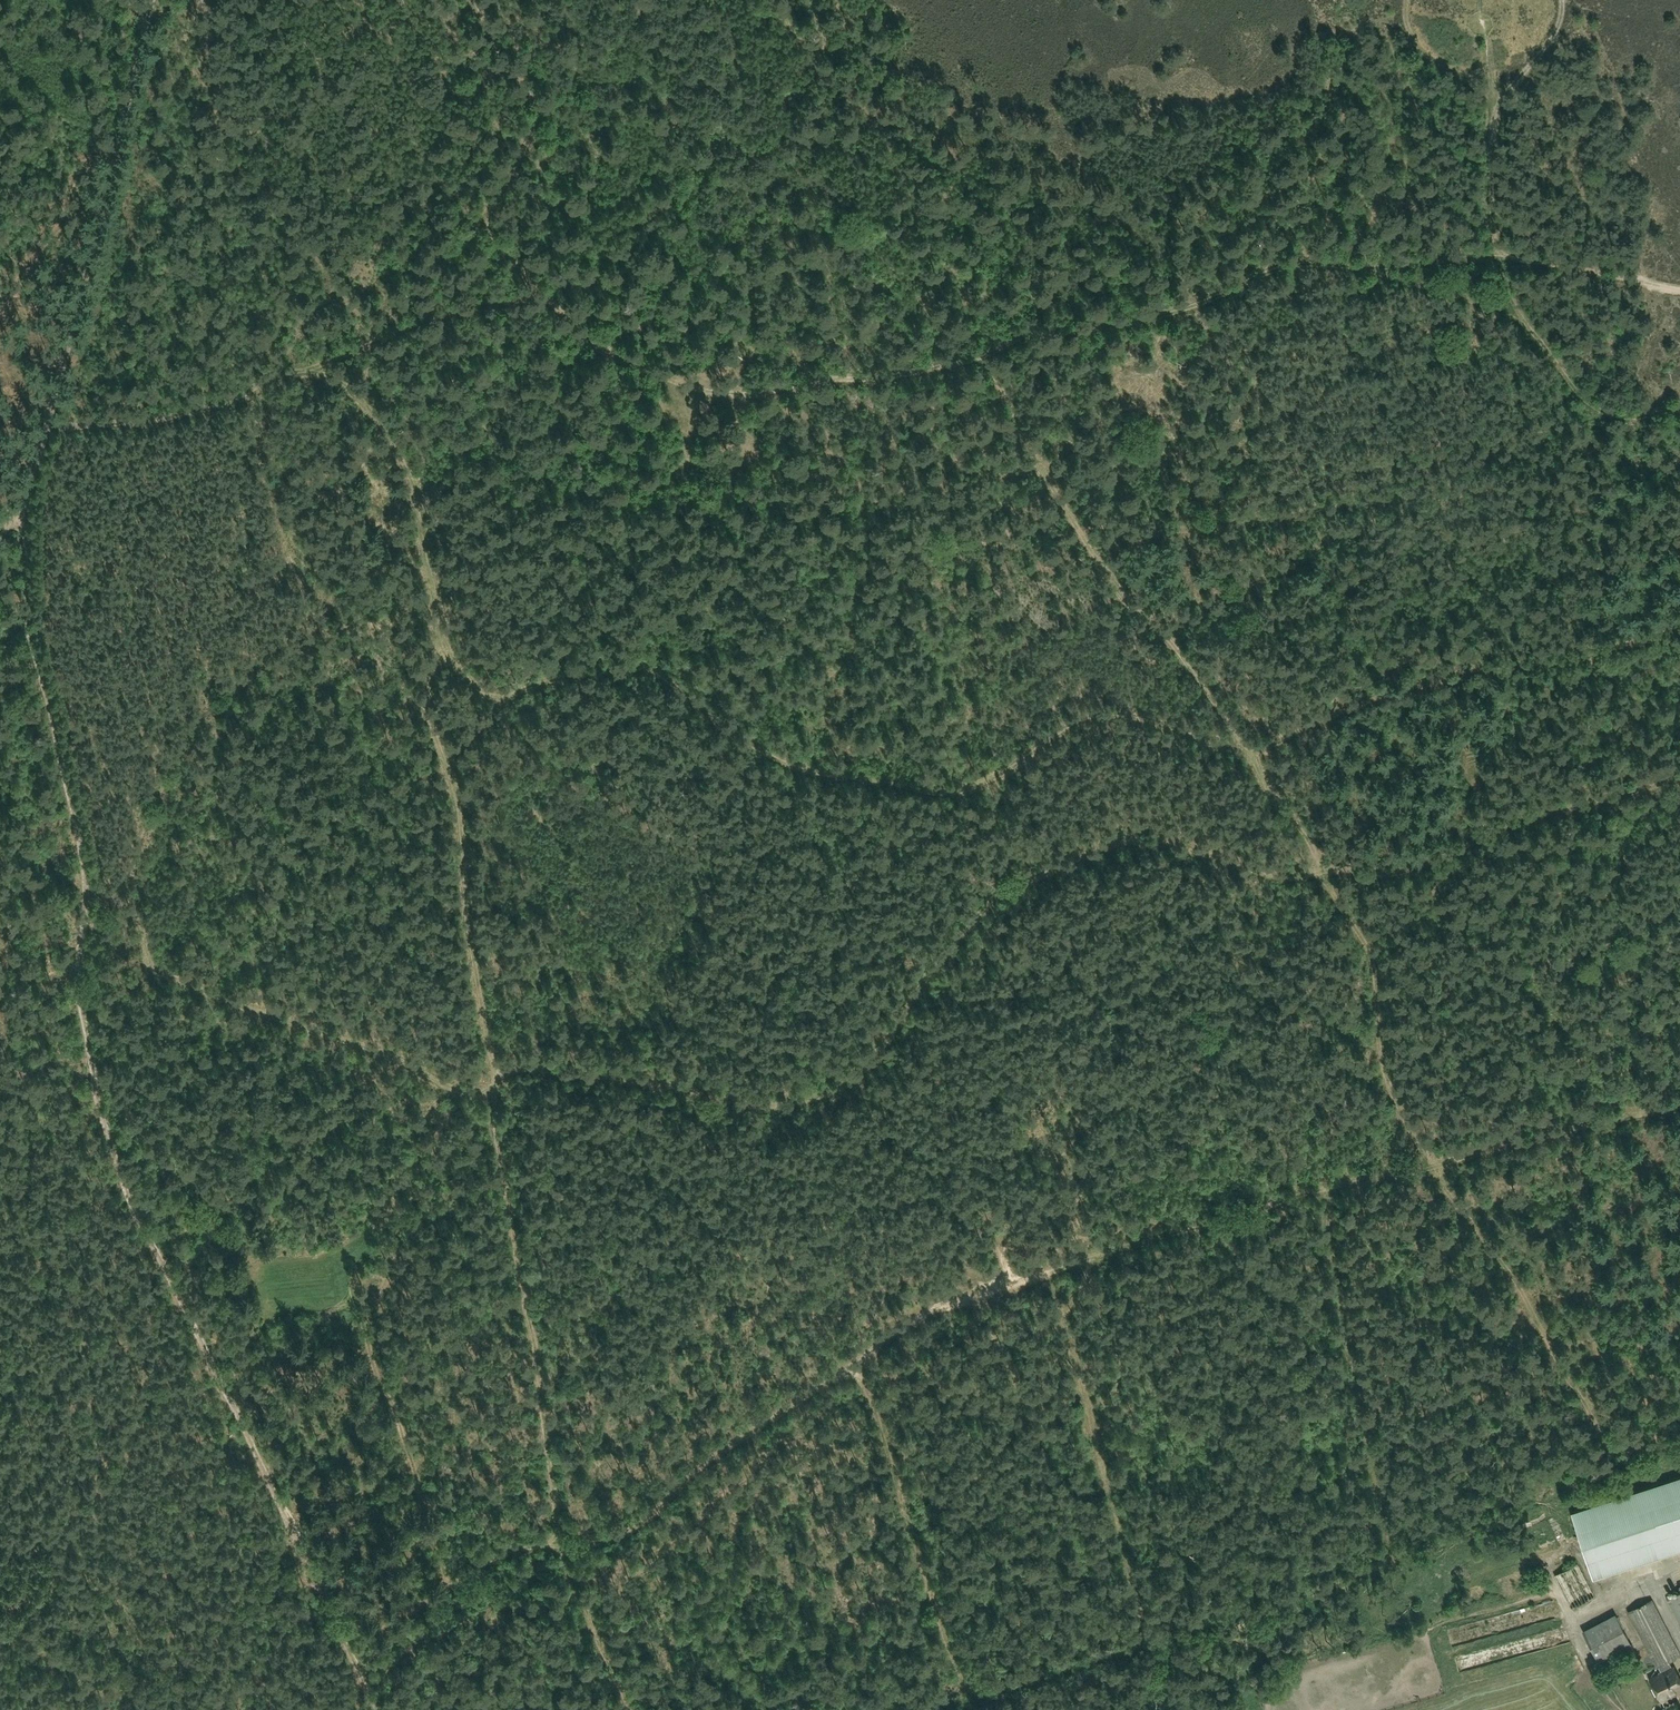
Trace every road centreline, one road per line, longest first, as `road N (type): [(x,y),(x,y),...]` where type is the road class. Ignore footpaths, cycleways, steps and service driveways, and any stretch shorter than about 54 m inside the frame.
road 1 (track): [(282,333),(373,400),(394,446),(400,518),(426,557),(428,652),(439,652),(468,687),(510,704),(654,675),(791,776),(934,800),(962,797),(1067,726),(1096,718),(1249,758),(1368,698),(1679,624)]
road 2 (track): [(488,1069),(625,1104),(773,1105),(826,1095),(848,1088),(966,923),(1006,889),(1057,867),(1145,851),(1278,883),(1409,881),(1514,830),(1631,790),(1679,785)]
road 3 (track): [(374,1709),(128,1198),(101,1105),(77,975),(87,896),(81,845),(27,597),(42,462)]
road 4 (track): [(1430,1166),(1146,1243),(917,1334),(730,1440),(630,1515),(524,1553),(473,1590),(403,1621),(372,1641),(356,1669)]
road 5 (track): [(428,652),(408,740),(434,806),(475,978),(497,1146),(581,1568),(647,1709)]
road 6 (track): [(65,362),(181,355),(372,311),(501,298),(543,304),(619,355),(757,396),(976,358)]
road 7 (track): [(976,358),(1093,553),(1193,677),(1302,833),(1364,954),(1381,1071),(1430,1166)]
road 8 (track): [(860,1363),(958,1707),(1141,1642),(1053,1277)]
road 9 (track): [(1494,258),(1372,269),(1288,266),(1168,318),(1063,330),(976,358)]
road 10 (track): [(156,0),(42,462)]
road 11 (track): [(489,1079),(446,1078),(359,1037),(234,1000),(181,971),(160,968),(143,915),(86,885)]
road 12 (track): [(482,1585),(375,1389),(368,1333),(346,1312),(362,1251)]
road 13 (track): [(543,304),(505,254),(503,215),(534,165),(566,77),(516,0)]
road 14 (track): [(1679,1095),(1430,1166)]
road 15 (track): [(1379,268),(1520,319),(1494,258)]
road 16 (track): [(1494,258),(1679,286)]
road 17 (track): [(1491,94),(1494,258)]

